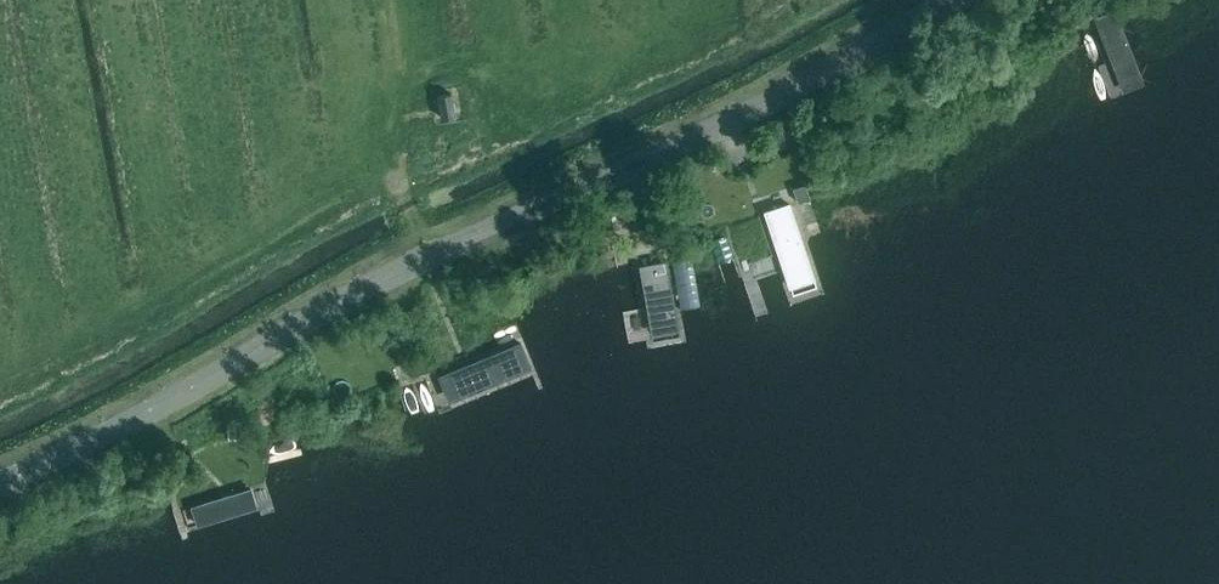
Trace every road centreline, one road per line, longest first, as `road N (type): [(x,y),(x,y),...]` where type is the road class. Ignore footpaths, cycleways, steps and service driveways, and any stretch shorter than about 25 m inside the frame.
road 1 (unclassified): [(0,481),(147,413),(420,261),(814,83),(966,0)]

